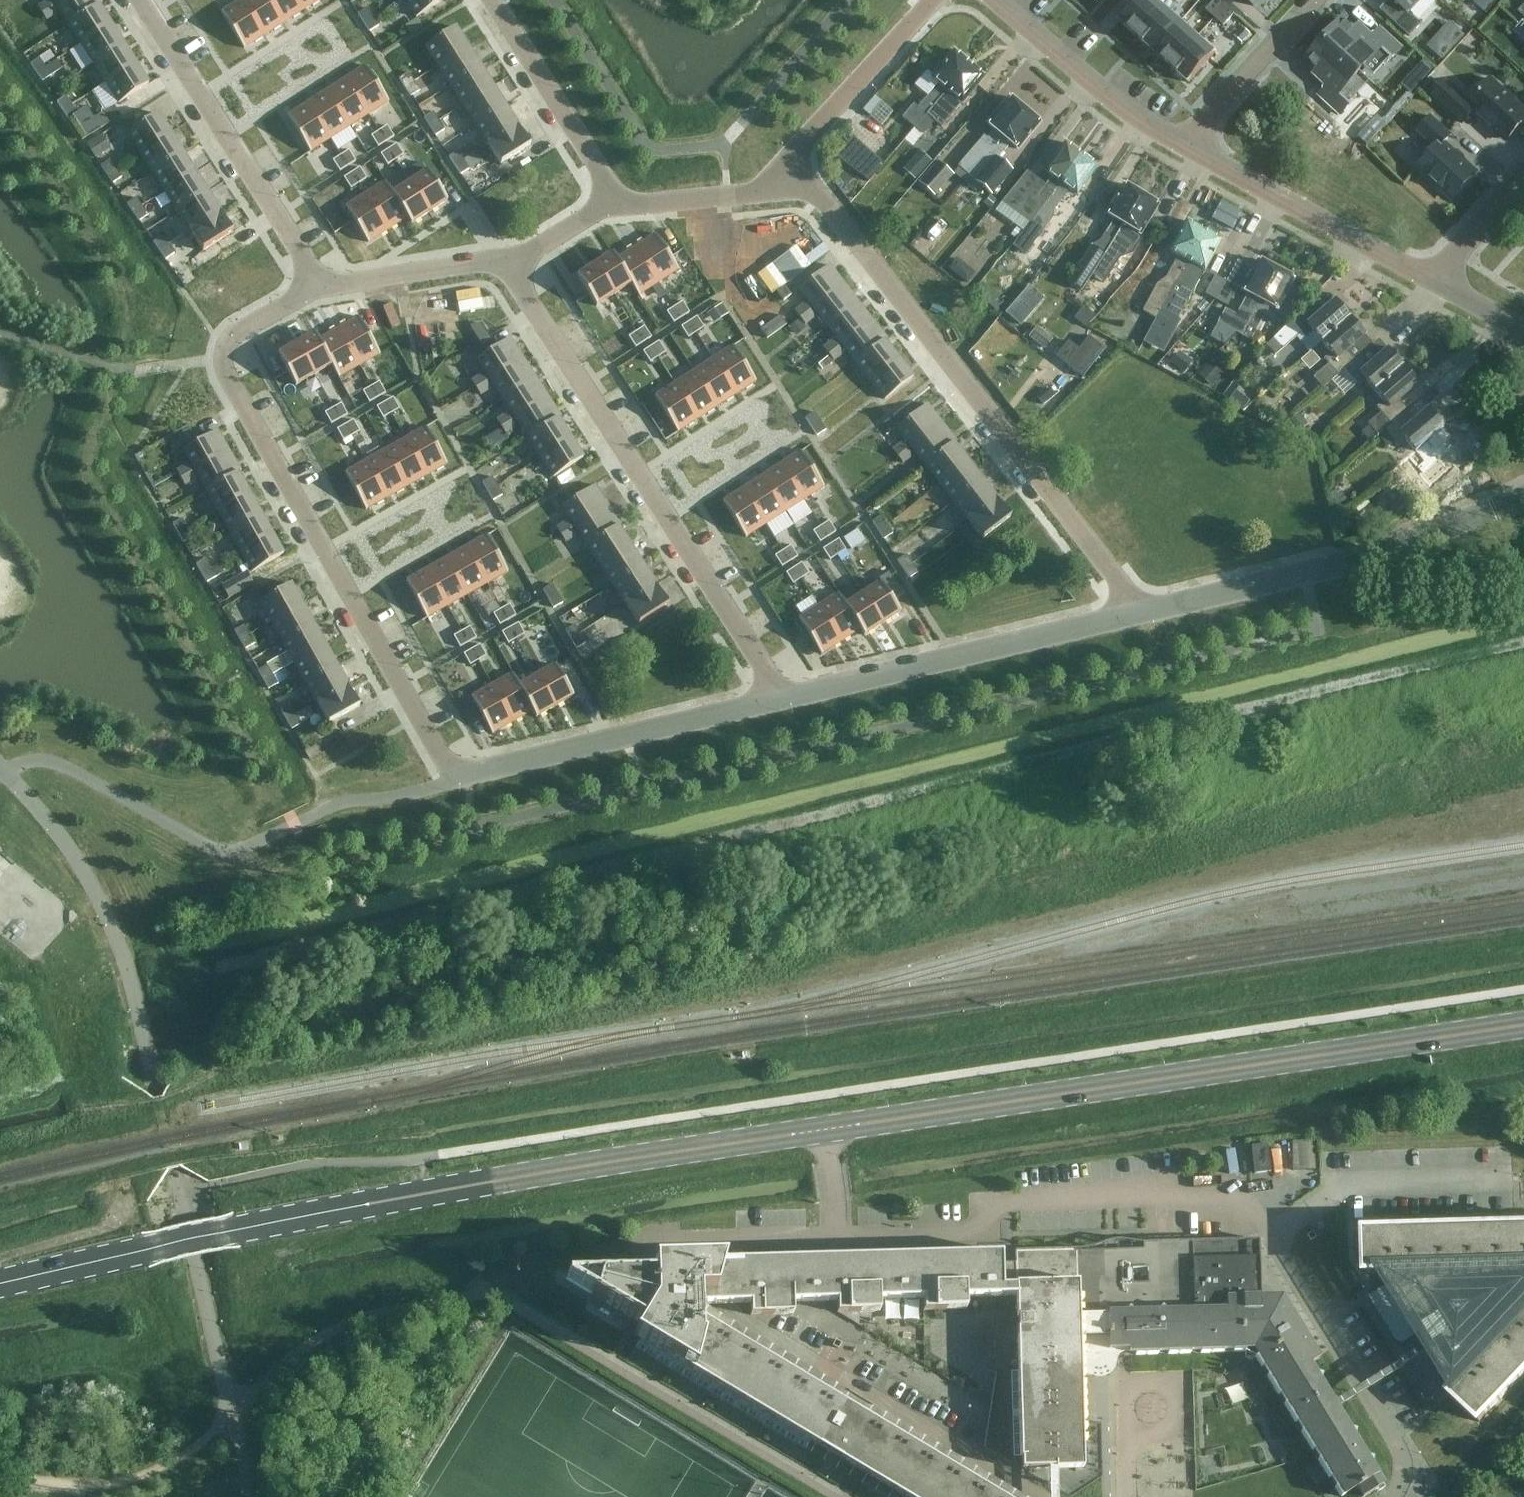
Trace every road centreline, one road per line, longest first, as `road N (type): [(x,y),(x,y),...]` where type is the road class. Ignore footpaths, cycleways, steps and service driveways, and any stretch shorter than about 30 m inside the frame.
road 1 (secondary): [(822,1132),(1523,1027)]
road 2 (secondary): [(140,1252),(822,1132)]
road 3 (residential): [(456,778),(216,349),(317,283)]
road 4 (residential): [(1128,614),(1119,579),(821,195),(794,175)]
road 5 (residential): [(782,703),(509,259)]
road 6 (residential): [(1128,614),(1412,544),(1523,496)]
road 7 (residential): [(782,703),(1128,614)]
road 8 (residential): [(317,283),(137,0)]
road 9 (residential): [(456,778),(782,703)]
road 10 (residential): [(1037,1496),(783,1341)]
road 11 (unclassified): [(1430,278),(1180,147)]
road 12 (unclassified): [(1180,147),(1107,100),(995,0)]
road 13 (residential): [(611,199),(600,170),(495,0)]
road 14 (residential): [(794,175),(803,142),(926,0)]
road 15 (residential): [(1180,147),(1314,0)]
road 16 (residential): [(317,283),(509,259)]
road 17 (residential): [(611,199),(725,197),(794,175)]
road 18 (secondary): [(140,1252),(0,1287)]
road 19 (residential): [(1430,278),(1523,177)]

